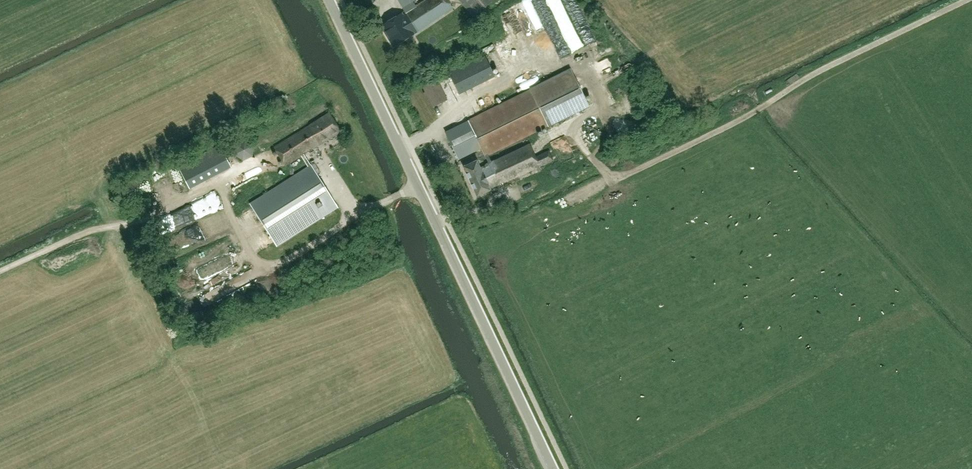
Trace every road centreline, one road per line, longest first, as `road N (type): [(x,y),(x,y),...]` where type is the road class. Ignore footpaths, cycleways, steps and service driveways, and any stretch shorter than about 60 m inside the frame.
road 1 (unclassified): [(553,468),(329,0)]

